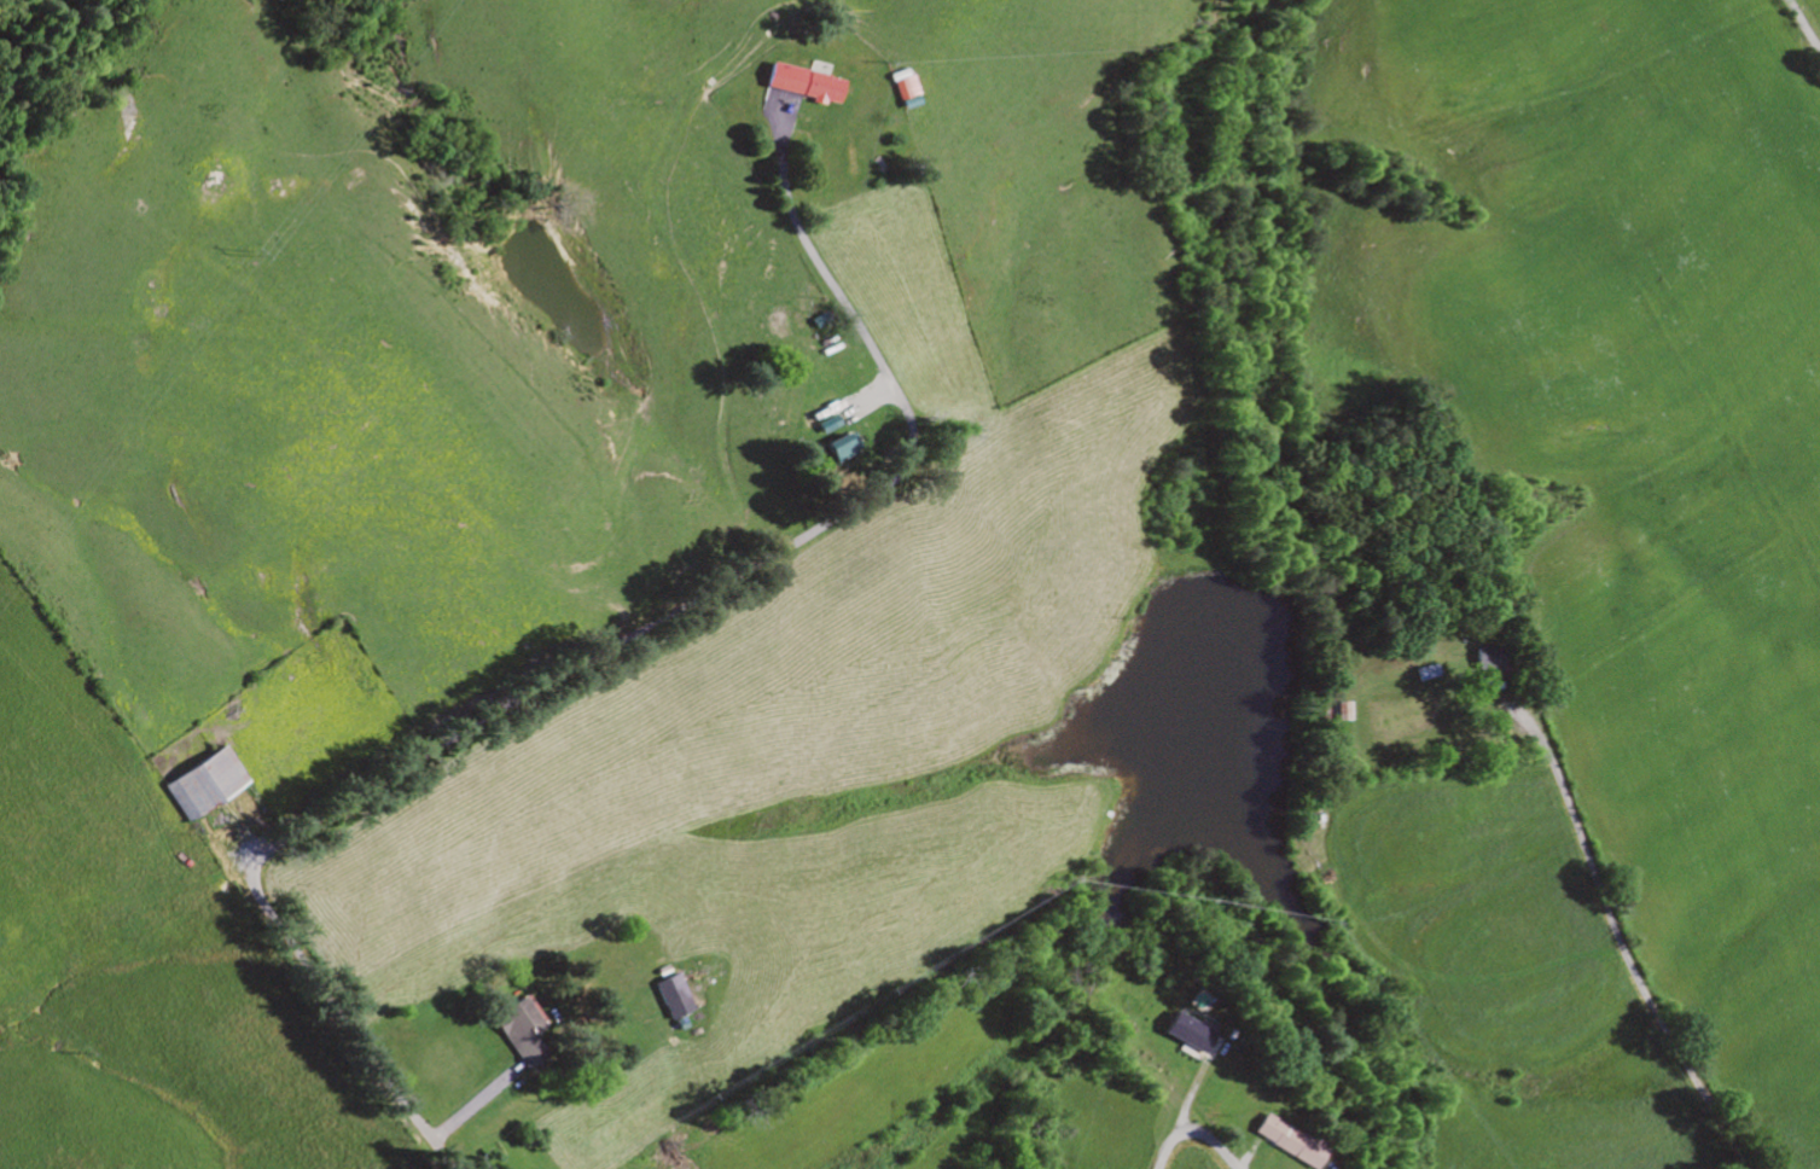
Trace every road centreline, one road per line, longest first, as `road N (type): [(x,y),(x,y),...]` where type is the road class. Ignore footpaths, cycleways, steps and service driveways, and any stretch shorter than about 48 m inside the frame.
road 1 (residential): [(444,1168),(289,953),(262,905),(258,879),(280,850),(498,709),(804,540),(892,476),(902,456),(900,415),(792,228),(775,156)]
road 2 (residential): [(1744,1168),(1624,977),(1551,772),(1513,711)]

